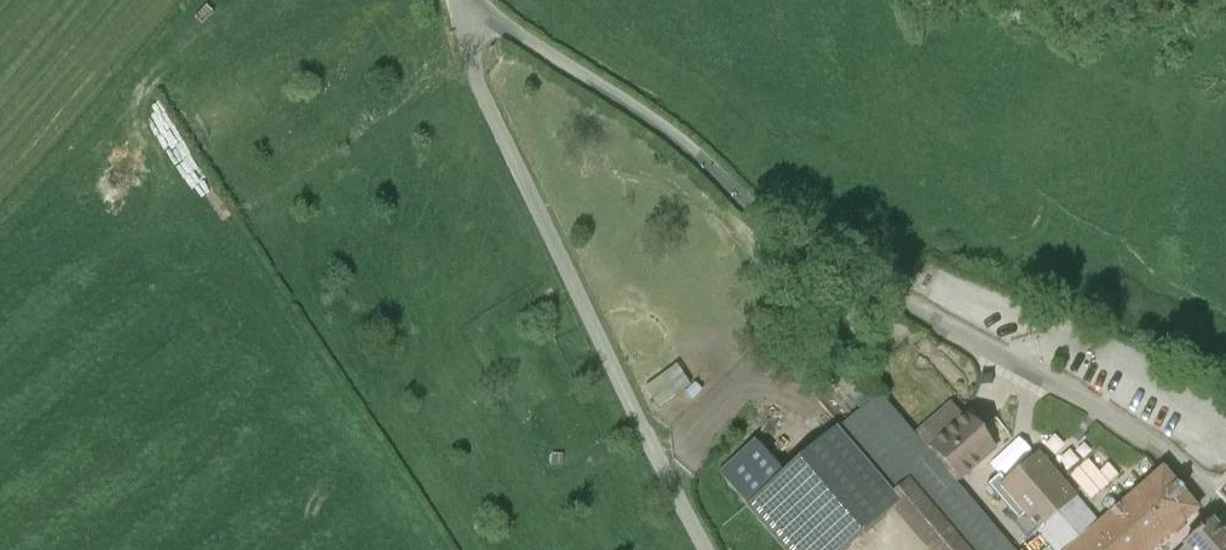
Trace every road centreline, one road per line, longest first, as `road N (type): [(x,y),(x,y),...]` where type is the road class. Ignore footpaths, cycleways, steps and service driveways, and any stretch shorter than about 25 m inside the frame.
road 1 (unclassified): [(1209,487),(1020,367),(769,236),(663,124),(475,0)]

